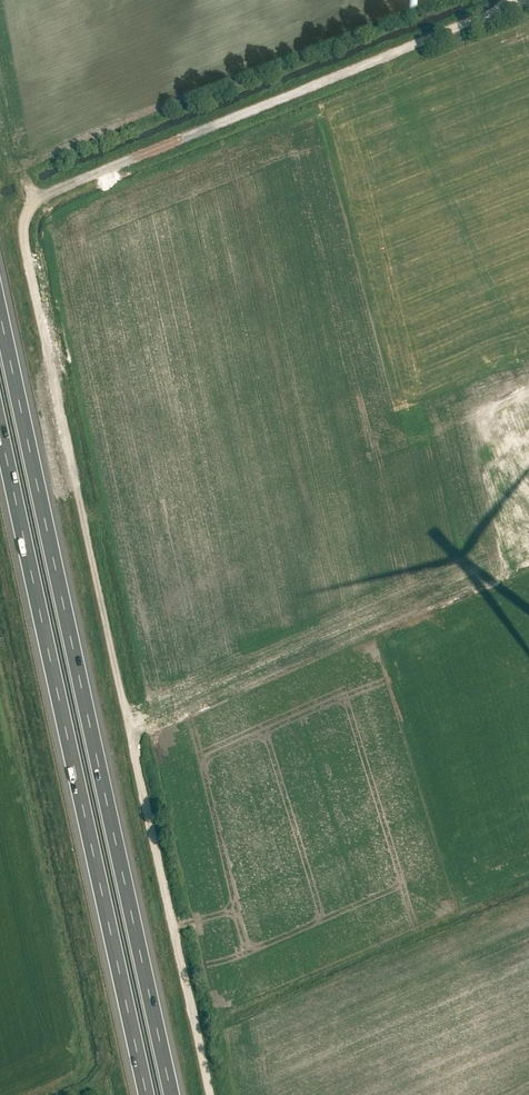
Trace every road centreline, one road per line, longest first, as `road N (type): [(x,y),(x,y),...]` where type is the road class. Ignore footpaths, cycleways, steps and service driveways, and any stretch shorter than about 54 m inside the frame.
road 1 (track): [(214,1094),(25,233),(32,210),(60,187),(525,5)]
road 2 (motorway): [(171,1094),(0,319)]
road 3 (motorway): [(0,432),(146,1094)]
road 4 (track): [(132,722),(528,553)]

